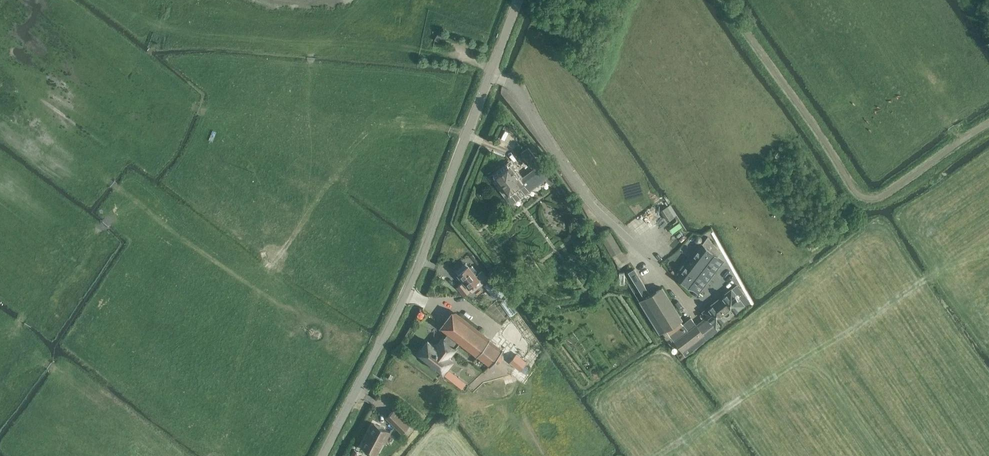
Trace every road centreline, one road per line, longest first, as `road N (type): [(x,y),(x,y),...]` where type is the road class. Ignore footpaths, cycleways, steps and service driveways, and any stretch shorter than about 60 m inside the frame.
road 1 (unclassified): [(324,455),(420,262),(518,0)]
road 2 (track): [(964,257),(657,455)]

